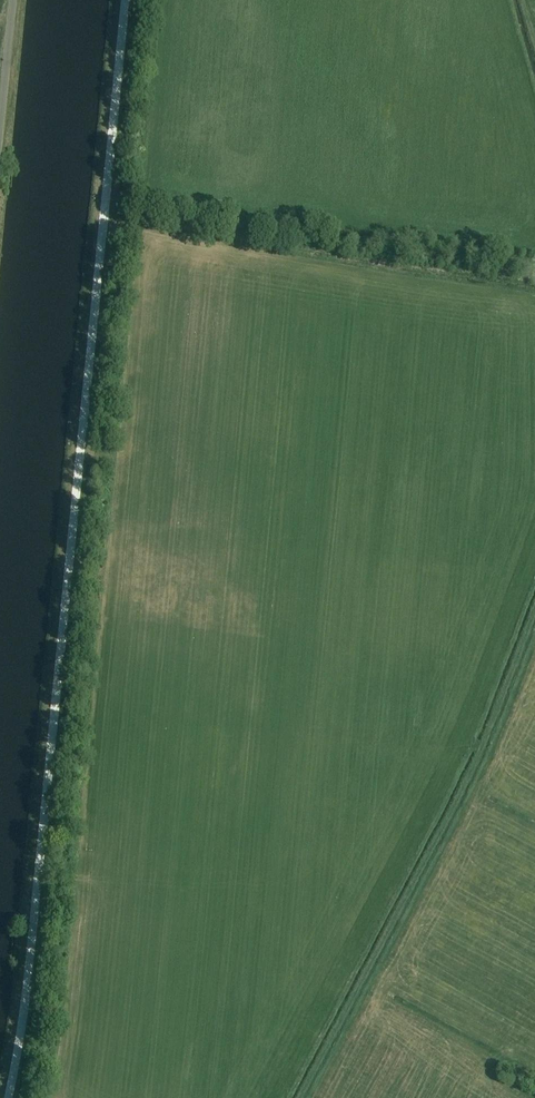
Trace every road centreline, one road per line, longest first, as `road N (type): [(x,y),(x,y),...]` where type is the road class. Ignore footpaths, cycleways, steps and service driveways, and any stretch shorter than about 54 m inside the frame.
road 1 (track): [(299,1097),(475,766),(534,614)]
road 2 (unclassified): [(0,131),(13,0)]

